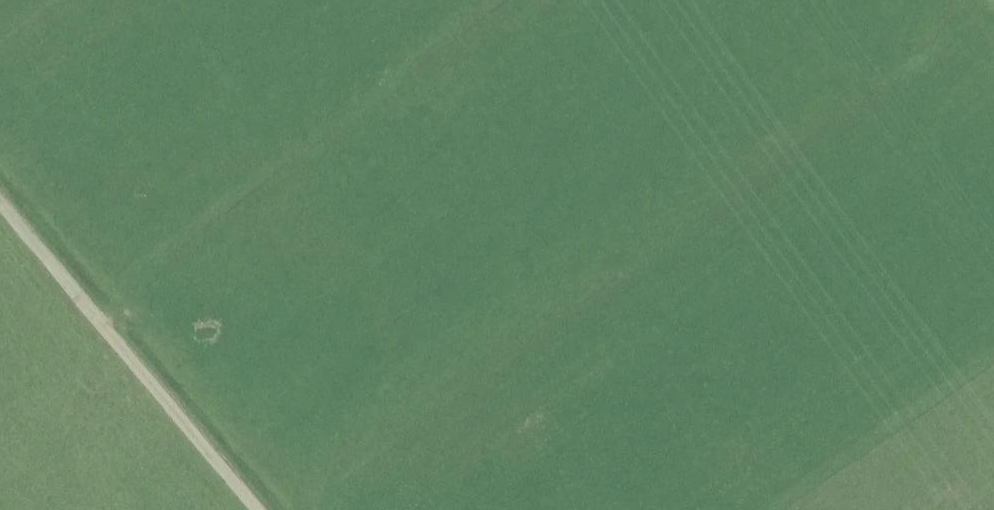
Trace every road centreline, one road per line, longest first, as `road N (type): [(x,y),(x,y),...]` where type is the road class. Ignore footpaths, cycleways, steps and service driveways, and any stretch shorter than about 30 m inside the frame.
road 1 (track): [(0,196),(261,509)]

